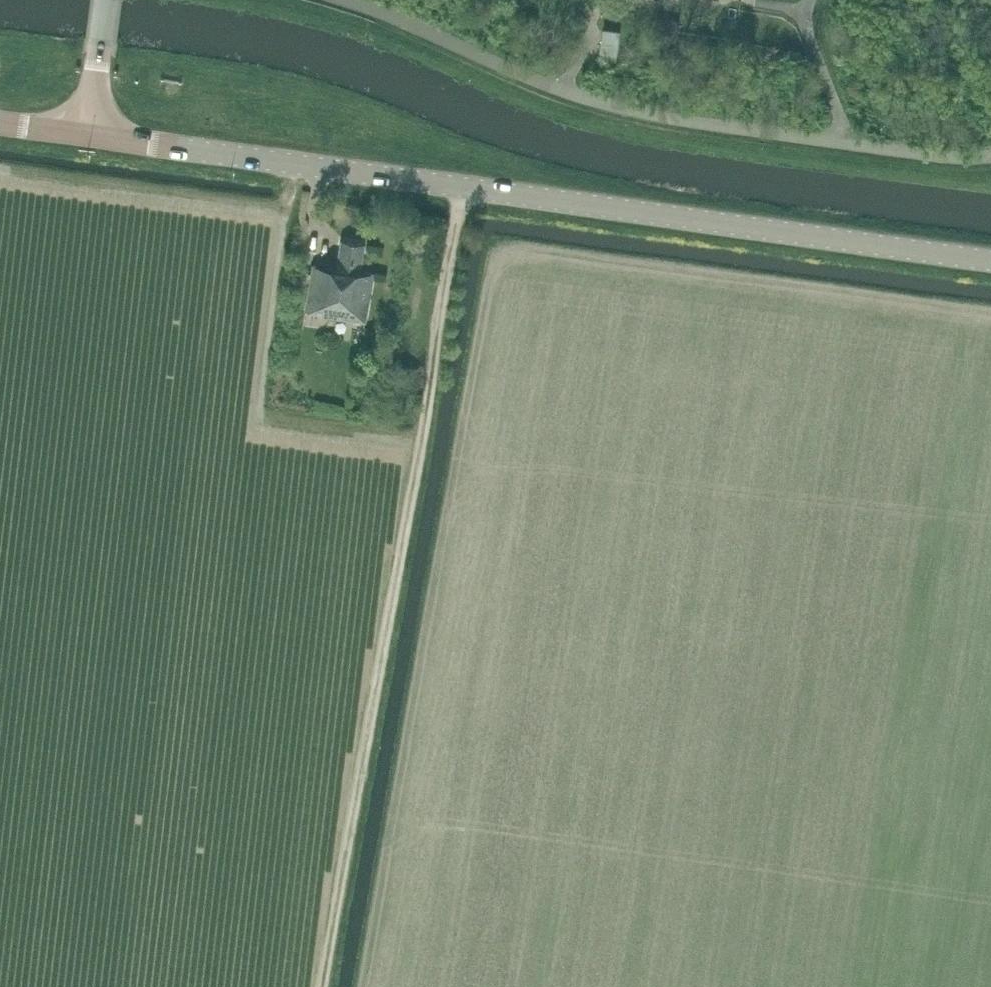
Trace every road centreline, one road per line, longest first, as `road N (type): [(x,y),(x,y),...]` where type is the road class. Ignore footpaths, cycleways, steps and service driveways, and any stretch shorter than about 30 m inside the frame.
road 1 (secondary): [(990,258),(87,133)]
road 2 (residential): [(87,133),(105,0)]

